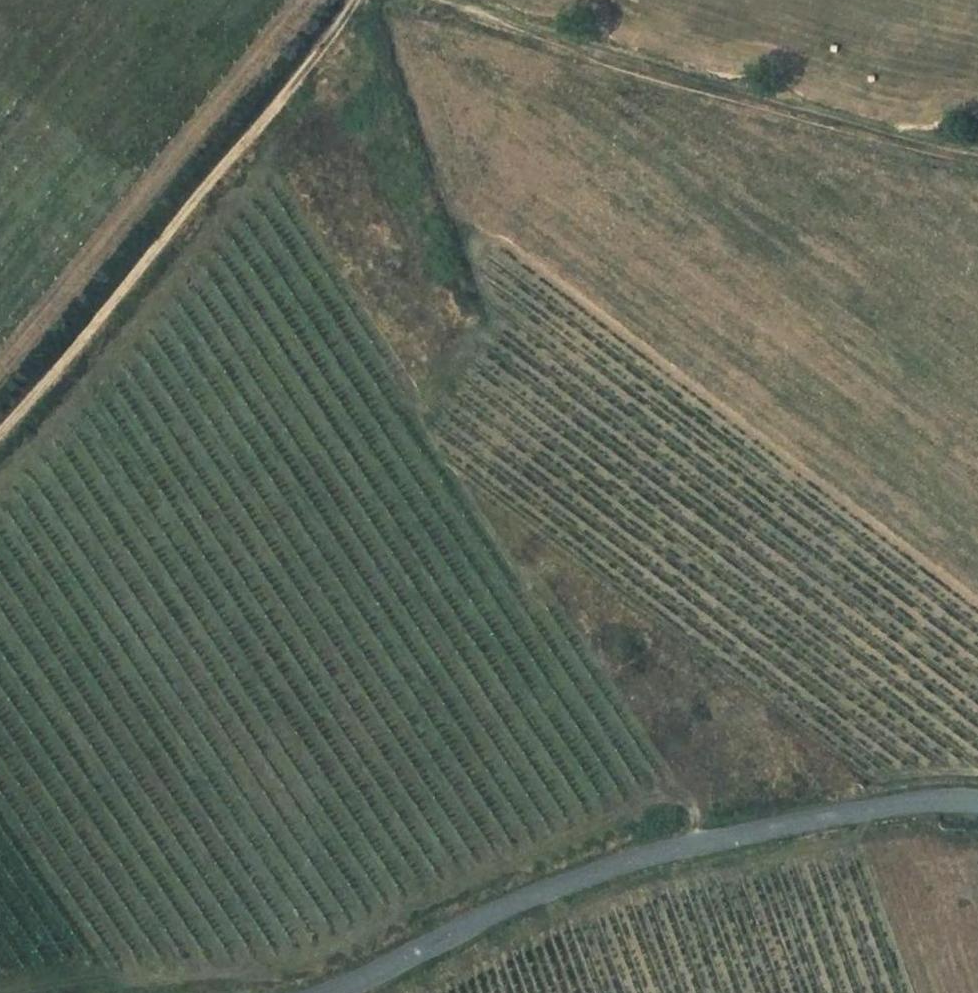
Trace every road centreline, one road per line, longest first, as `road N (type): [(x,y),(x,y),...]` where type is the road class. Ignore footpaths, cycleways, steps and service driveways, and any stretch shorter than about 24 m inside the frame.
road 1 (tertiary): [(336,992),(677,857),(915,814),(977,818)]
road 2 (track): [(354,0),(0,434)]

